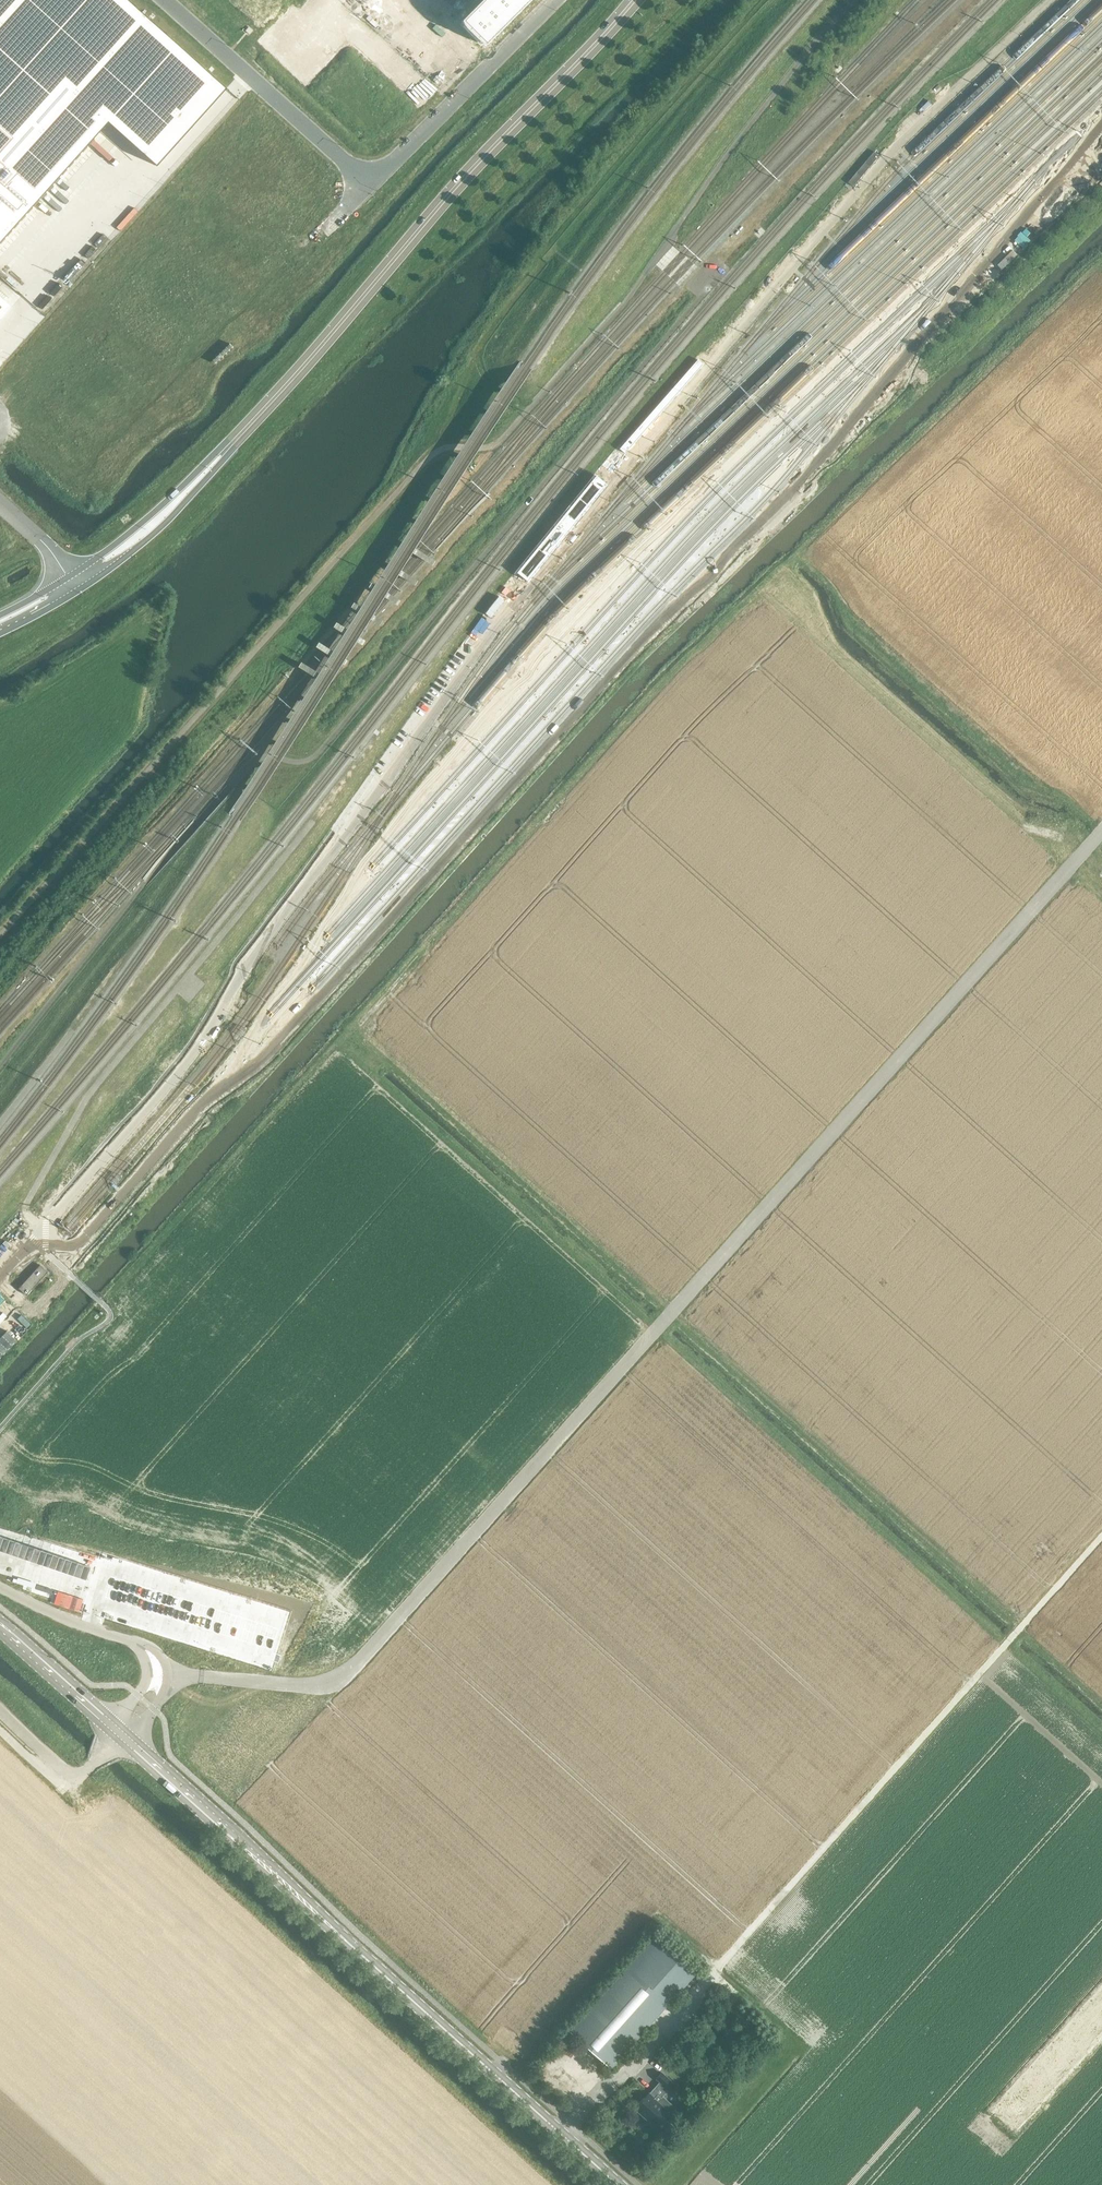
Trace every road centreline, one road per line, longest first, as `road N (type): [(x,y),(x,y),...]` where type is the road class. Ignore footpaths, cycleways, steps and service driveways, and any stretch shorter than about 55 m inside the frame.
road 1 (track): [(1101,1535),(567,2136)]
road 2 (secondary): [(621,2184),(117,1735)]
road 3 (secondary): [(232,443),(450,192),(634,0)]
road 4 (unclassified): [(161,0),(368,186),(553,0)]
road 5 (unclassified): [(117,1735),(156,1687),(155,1660),(140,1646),(0,1586)]
road 6 (unclassified): [(1101,2003),(933,2184)]
road 7 (secondary): [(77,590),(149,537),(232,443)]
road 8 (secondary): [(232,443),(68,577)]
road 9 (secondary): [(0,1630),(117,1735)]

